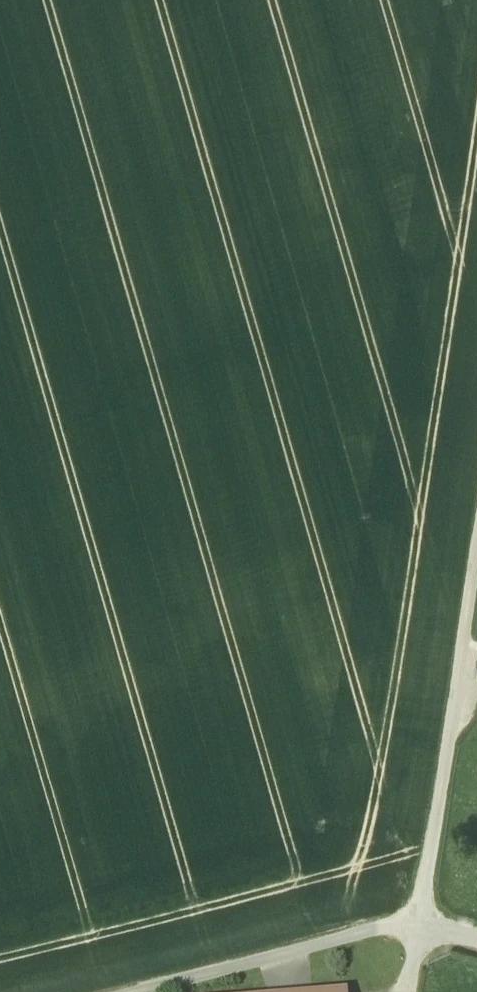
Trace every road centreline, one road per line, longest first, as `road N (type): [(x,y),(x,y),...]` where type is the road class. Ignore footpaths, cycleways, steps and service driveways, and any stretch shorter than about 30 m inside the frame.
road 1 (track): [(476,544),(419,921),(133,991)]

